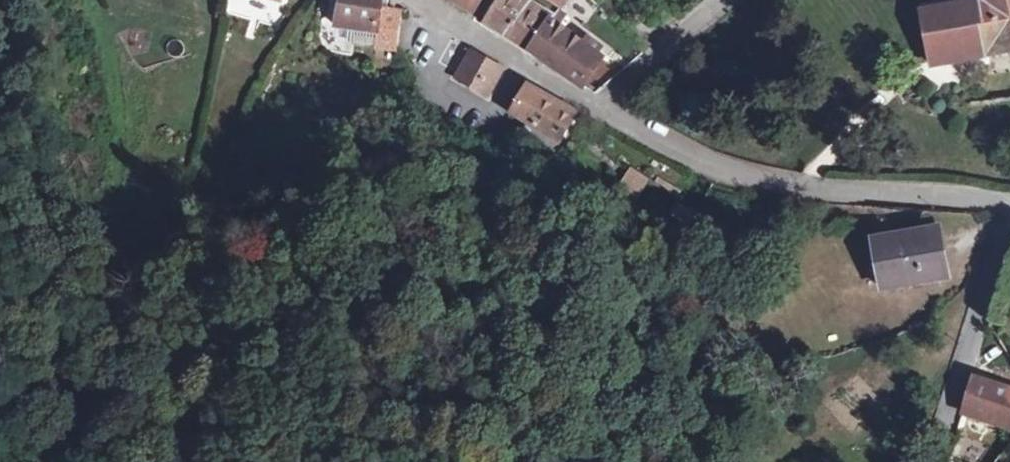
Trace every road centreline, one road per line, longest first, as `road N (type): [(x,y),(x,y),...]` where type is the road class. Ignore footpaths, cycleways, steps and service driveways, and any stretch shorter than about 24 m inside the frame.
road 1 (residential): [(598,105),(675,154),(747,176),(807,188),(1003,199)]
road 2 (residential): [(1003,199),(937,461)]
road 3 (residential): [(431,0),(598,105)]
road 4 (residential): [(721,0),(598,105)]

